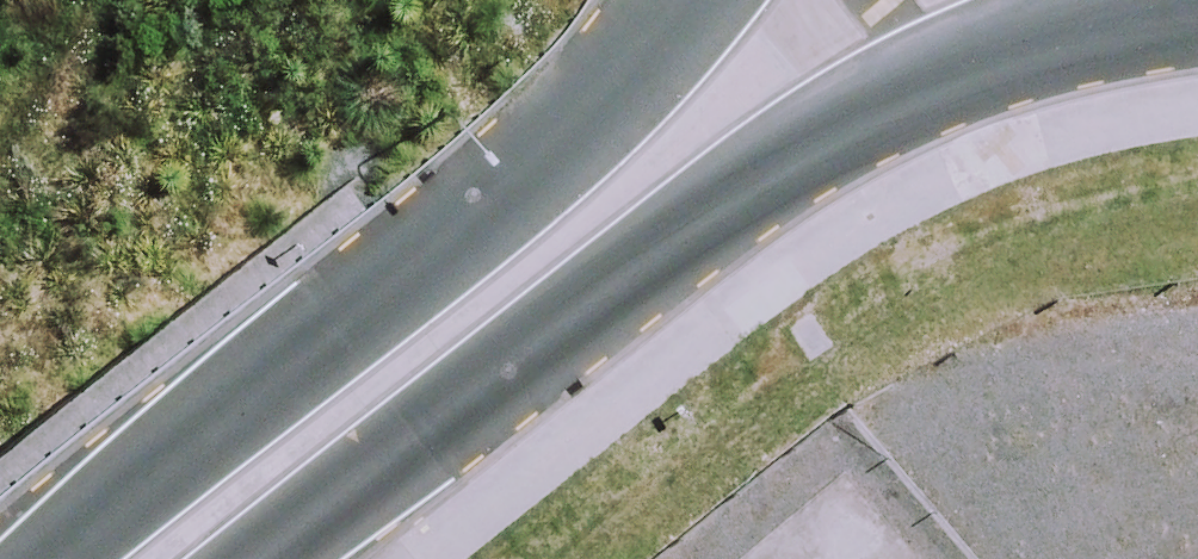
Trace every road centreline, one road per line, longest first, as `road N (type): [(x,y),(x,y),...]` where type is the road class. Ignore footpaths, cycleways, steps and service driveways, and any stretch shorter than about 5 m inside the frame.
road 1 (unclassified): [(1197,8),(1043,18),(777,151),(258,558)]
road 2 (unclassified): [(27,558),(490,196),(674,0)]

